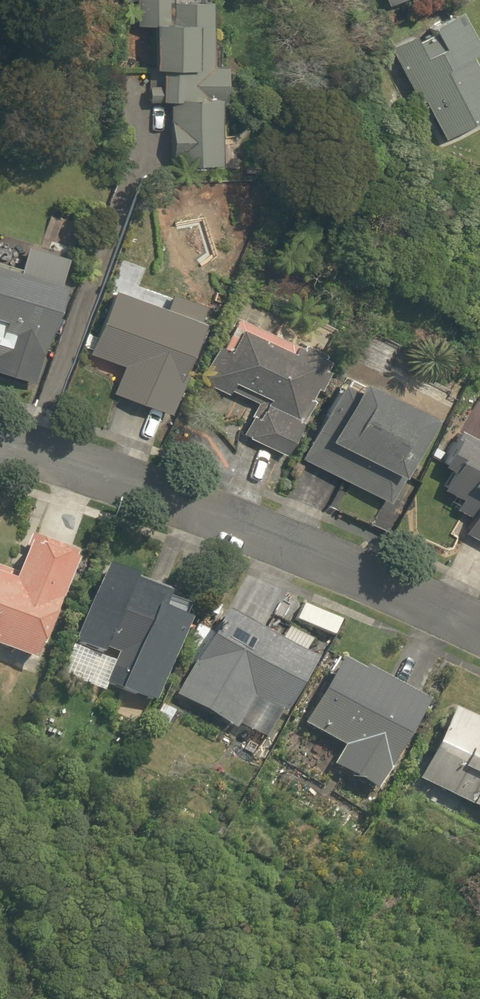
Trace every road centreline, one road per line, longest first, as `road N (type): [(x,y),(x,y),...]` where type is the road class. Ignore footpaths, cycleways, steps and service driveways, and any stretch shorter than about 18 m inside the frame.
road 1 (residential): [(0,441),(153,484),(322,551),(479,628)]

